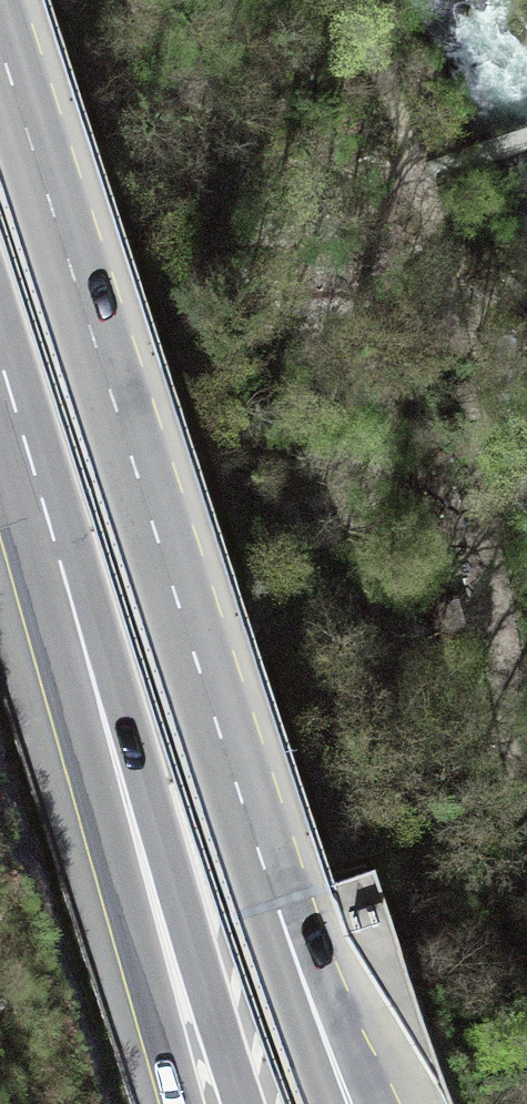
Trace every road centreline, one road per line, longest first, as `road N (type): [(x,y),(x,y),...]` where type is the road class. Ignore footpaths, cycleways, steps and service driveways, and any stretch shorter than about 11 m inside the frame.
road 1 (primary): [(282,920),(0,48)]
road 2 (motorway): [(60,563),(242,1103)]
road 3 (primary): [(60,563),(186,1103)]
road 4 (primary): [(0,363),(60,563)]
road 5 (primary): [(364,1103),(282,920)]
road 6 (motorway): [(338,1103),(282,920)]

